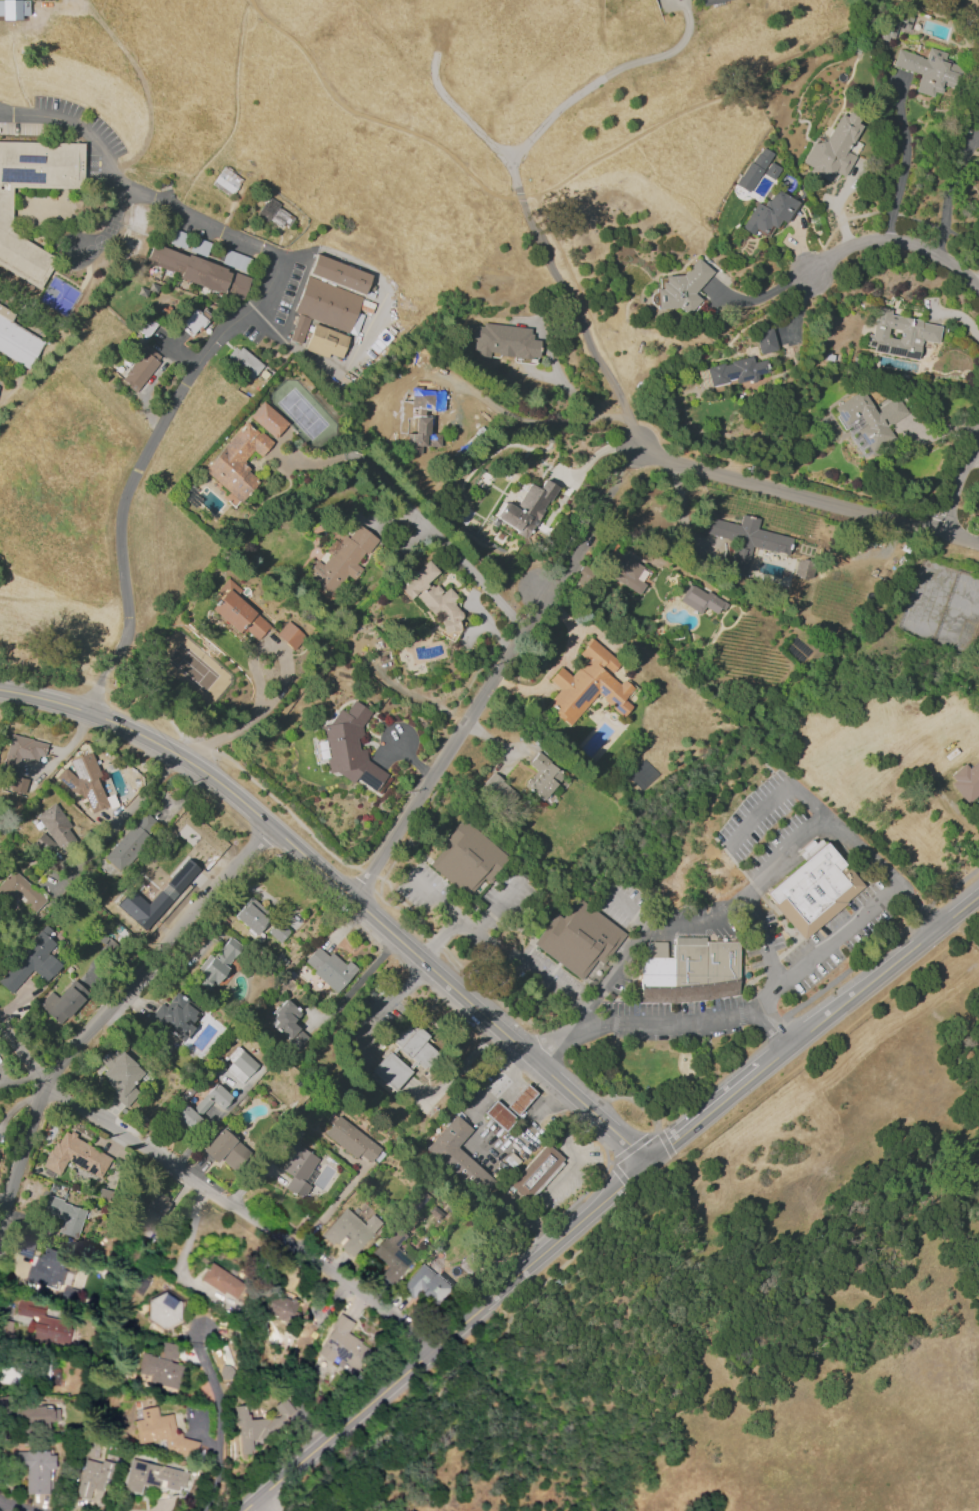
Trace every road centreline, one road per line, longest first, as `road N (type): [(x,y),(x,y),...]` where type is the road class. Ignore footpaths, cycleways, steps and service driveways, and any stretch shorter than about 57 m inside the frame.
road 1 (secondary): [(646,1162),(202,768),(87,711),(0,691)]
road 2 (secondary): [(646,1162),(239,1510)]
road 3 (residential): [(271,824),(59,1066),(38,1103),(0,1221)]
road 4 (residential): [(47,1085),(315,1259),(427,1351)]
road 5 (residential): [(123,194),(260,247),(276,263),(256,305),(218,335),(161,424)]
road 6 (residential): [(542,591),(353,899)]
road 7 (residential): [(978,541),(664,459),(636,443)]
road 8 (residential): [(161,424),(120,512),(127,631),(87,711)]
road 9 (secondary): [(978,896),(761,1068)]
road 10 (residential): [(978,286),(927,249),(894,241),(840,251),(806,272)]
road 11 (secondary): [(761,1068),(646,1162)]

